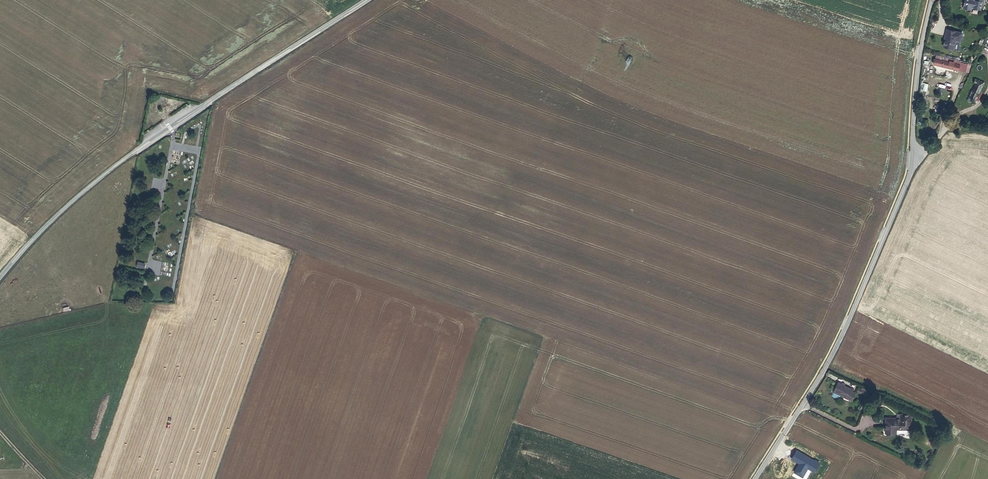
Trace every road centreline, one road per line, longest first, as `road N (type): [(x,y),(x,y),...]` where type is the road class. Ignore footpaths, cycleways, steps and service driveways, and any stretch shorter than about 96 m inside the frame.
road 1 (unclassified): [(932,0),(905,187),(825,368),(757,478)]
road 2 (unclassified): [(365,0),(123,160),(0,278)]

